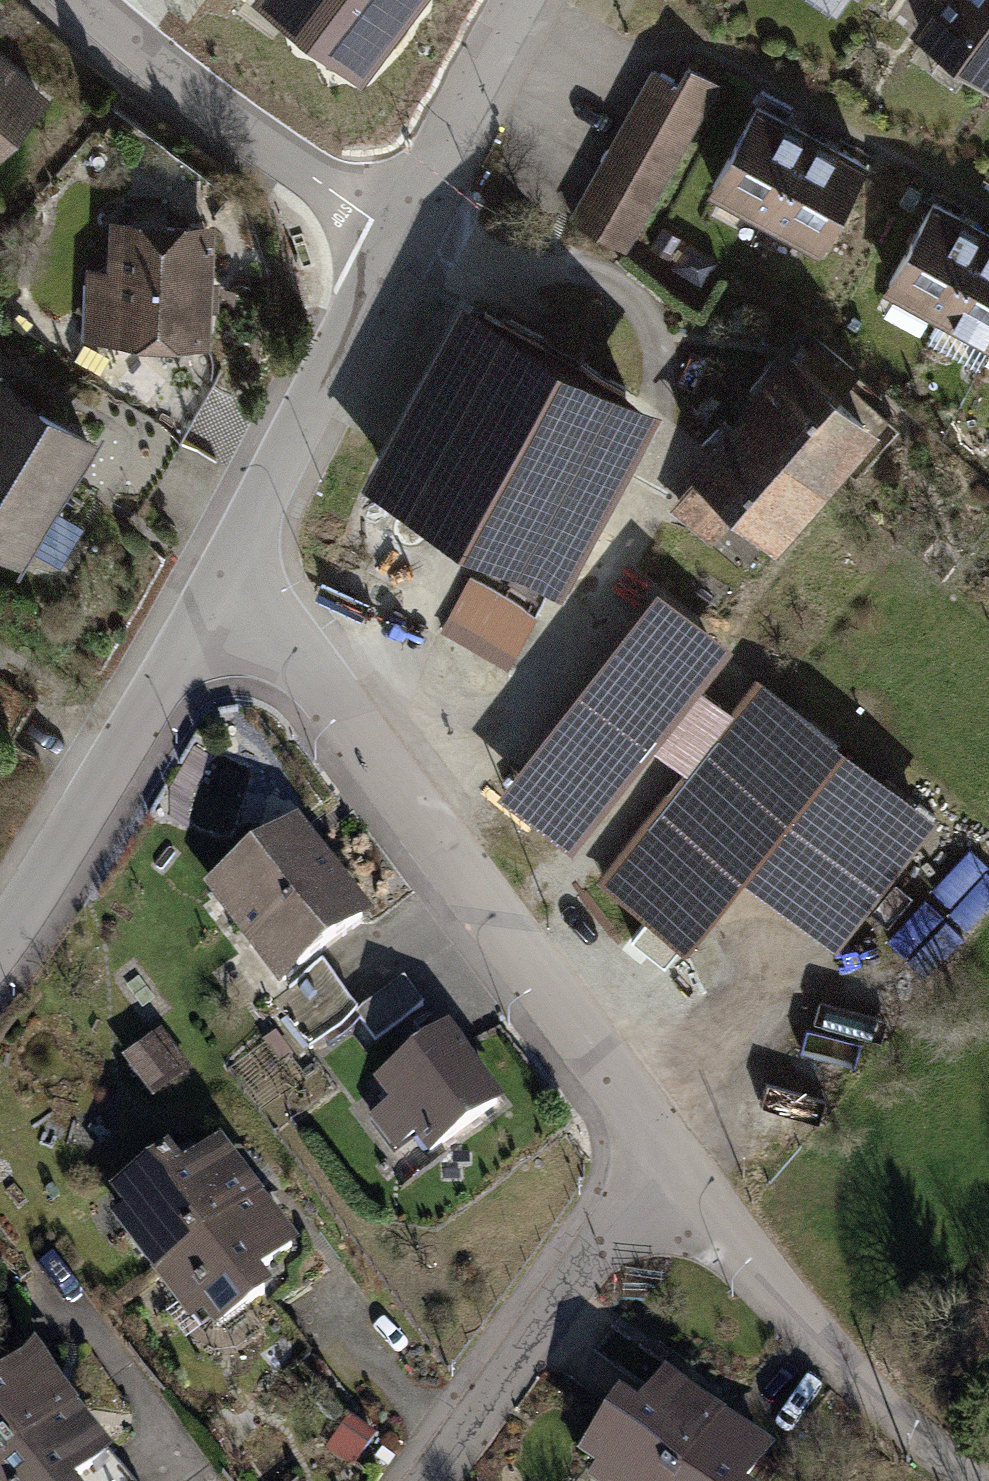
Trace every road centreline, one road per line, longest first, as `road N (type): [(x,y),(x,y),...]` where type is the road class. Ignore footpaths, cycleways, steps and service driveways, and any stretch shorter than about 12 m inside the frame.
road 1 (residential): [(681,1173),(228,574)]
road 2 (residential): [(228,574),(0,946)]
road 3 (residential): [(974,1480),(896,1420),(681,1173)]
road 4 (residential): [(66,0),(385,254)]
road 5 (residential): [(681,1173),(579,1273),(429,1480)]
road 6 (residential): [(385,254),(228,574)]
road 7 (residential): [(516,0),(385,254)]

